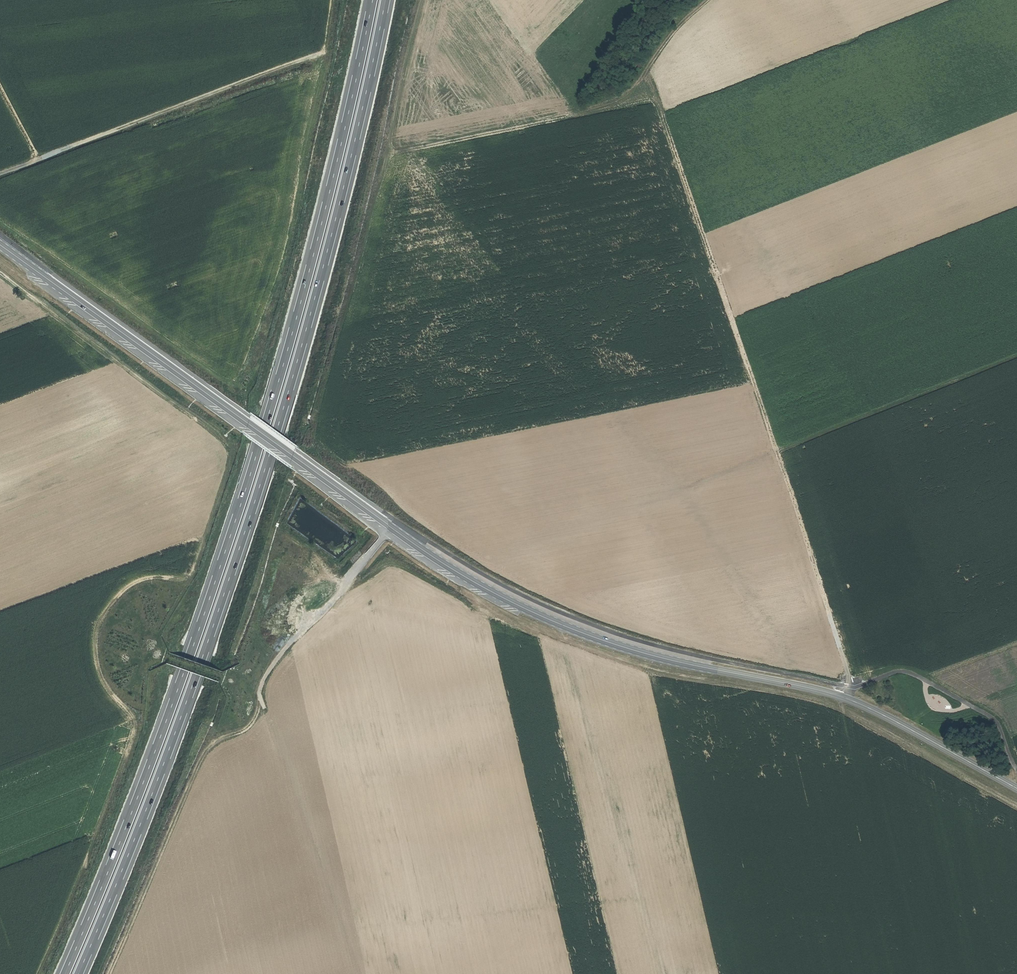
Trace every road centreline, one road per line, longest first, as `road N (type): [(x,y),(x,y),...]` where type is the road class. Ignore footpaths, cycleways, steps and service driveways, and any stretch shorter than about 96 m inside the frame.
road 1 (secondary): [(0,244),(492,591),(638,651),(842,696),(1016,790)]
road 2 (motorway): [(77,973),(164,758),(251,512),(322,266),(386,0)]
road 3 (motorway): [(372,0),(251,468),(174,695),(63,973)]
road 4 (track): [(38,973),(132,734),(134,718),(100,672),(97,629),(130,585),(192,572),(233,449),(0,271)]
road 5 (track): [(842,696),(847,672),(647,71)]
road 6 (track): [(109,973),(206,750),(250,726),(270,668),(394,528)]
road 7 (track): [(0,173),(324,53)]
road 8 (track): [(496,0),(559,98),(579,111),(629,92),(707,0)]
road 9 (track): [(777,453),(1016,356)]

